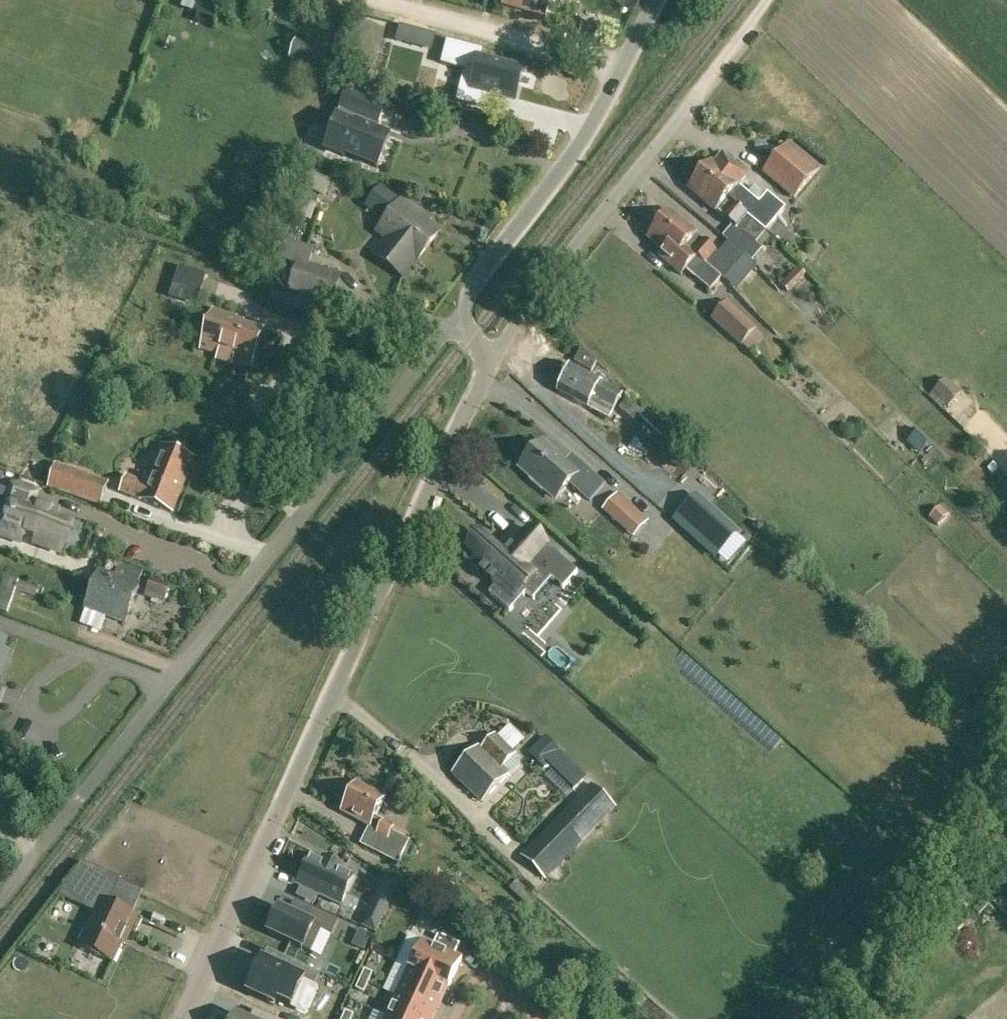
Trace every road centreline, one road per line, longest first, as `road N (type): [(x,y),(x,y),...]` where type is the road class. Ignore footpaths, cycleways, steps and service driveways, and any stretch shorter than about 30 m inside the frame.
road 1 (unclassified): [(0,904),(459,321)]
road 2 (residential): [(183,1018),(405,551)]
road 3 (unclassified): [(459,321),(491,260),(596,113),(657,0)]
road 4 (unclassified): [(489,358),(682,112)]
road 5 (track): [(370,0),(624,68)]
road 6 (unclassified): [(405,551),(489,358)]
road 7 (track): [(682,112),(770,0)]

